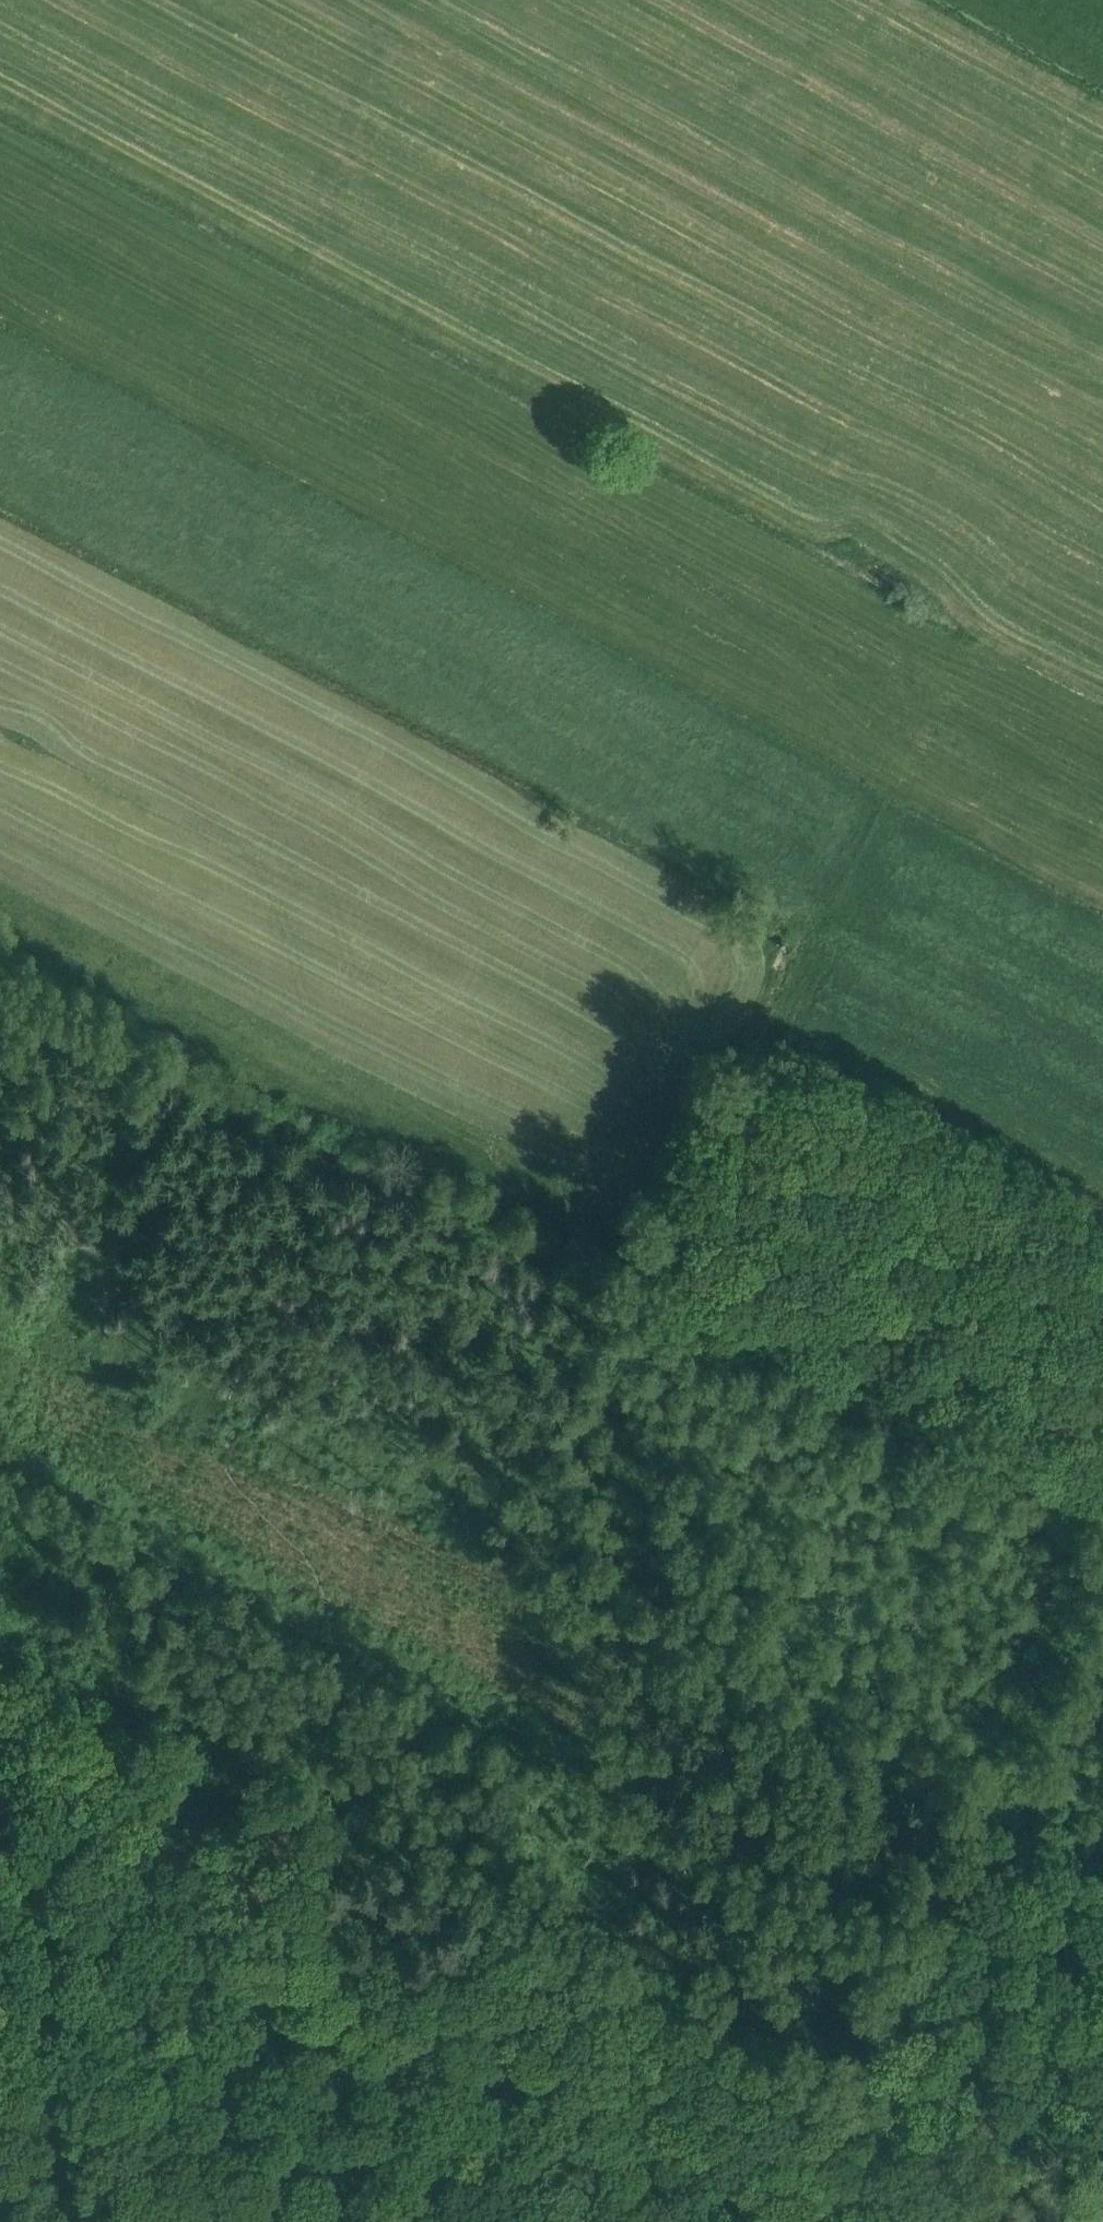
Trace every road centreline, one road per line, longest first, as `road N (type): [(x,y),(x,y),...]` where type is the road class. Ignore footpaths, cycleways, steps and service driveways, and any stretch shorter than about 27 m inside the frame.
road 1 (track): [(1102,1541),(611,1326),(562,1282),(0,992)]
road 2 (track): [(594,2221),(446,2157)]

